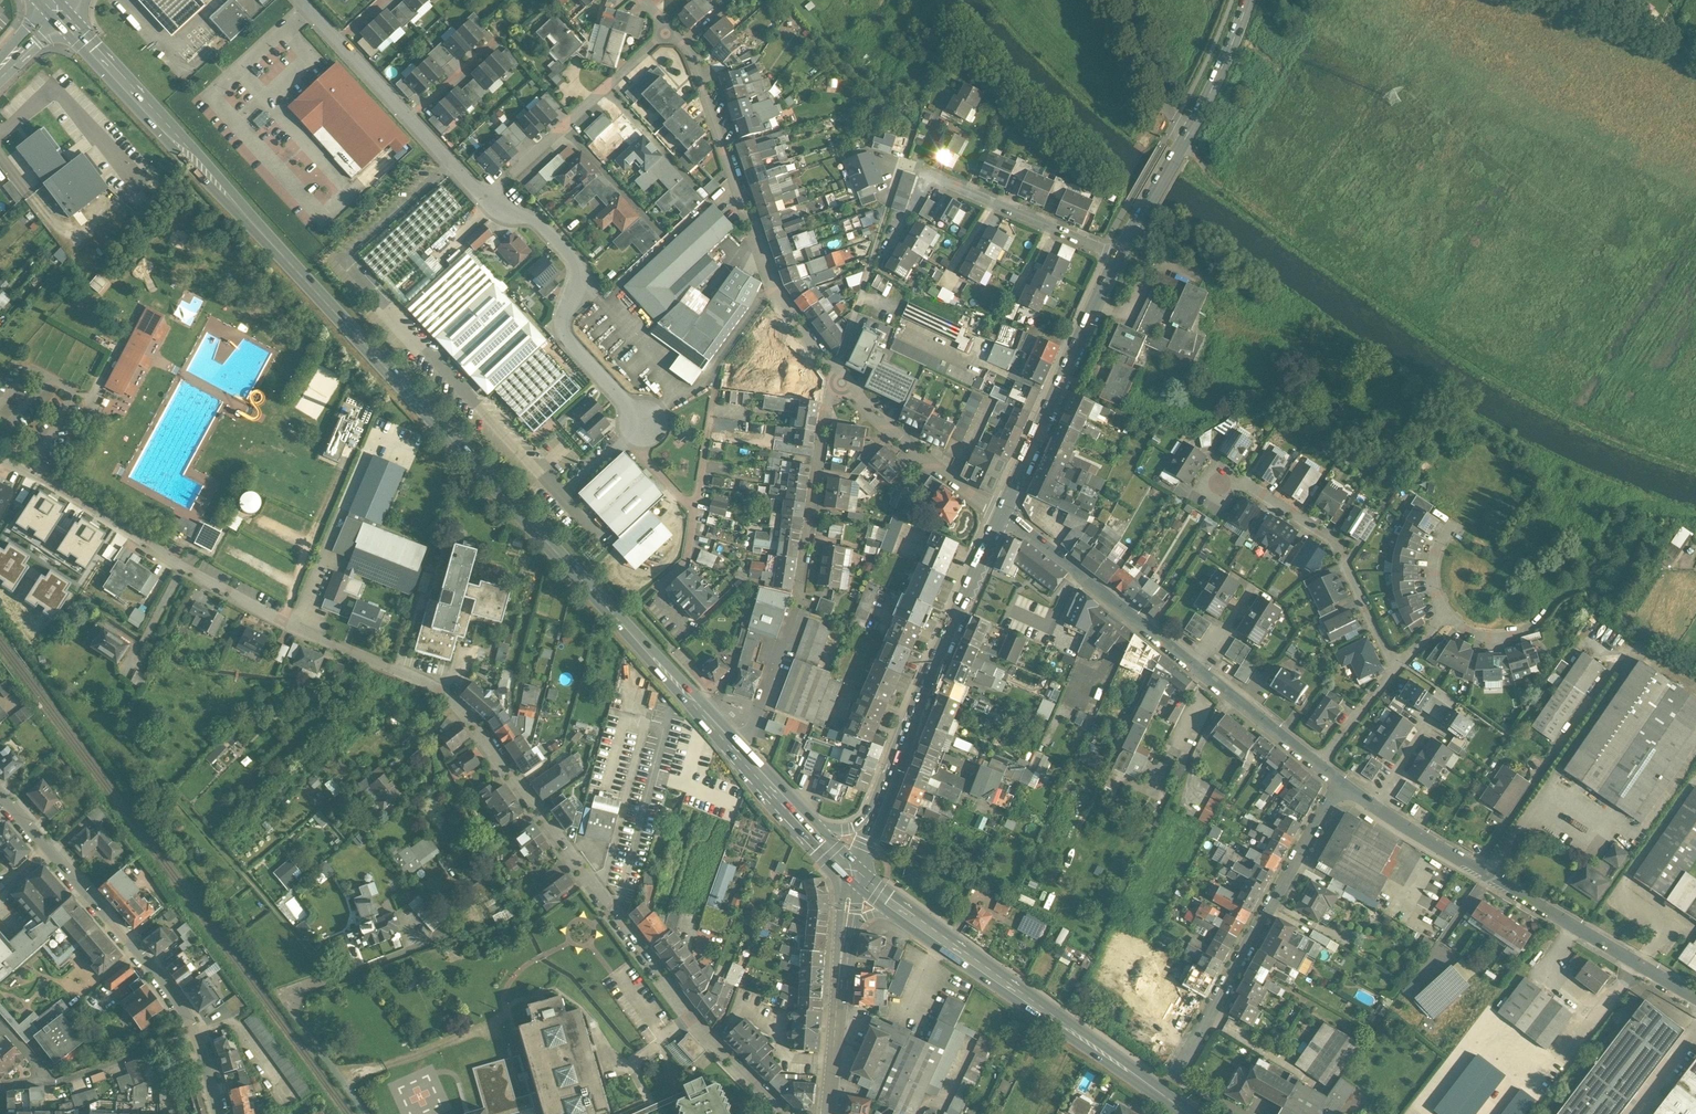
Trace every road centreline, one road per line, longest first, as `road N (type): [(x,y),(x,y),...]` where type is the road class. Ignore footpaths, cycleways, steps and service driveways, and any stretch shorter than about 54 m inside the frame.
road 1 (residential): [(788,1113),(691,1017),(444,694),(299,633),(0,458)]
road 2 (primary): [(57,8),(739,746)]
road 3 (residential): [(1341,783),(1695,997)]
road 4 (residential): [(1002,513),(1319,765)]
road 5 (residential): [(671,28),(694,55),(781,289),(842,383)]
road 6 (primary): [(914,916),(1189,1113)]
road 7 (secondary): [(871,823),(1002,513)]
road 8 (residential): [(1341,783),(1177,1066)]
road 9 (residential): [(197,1034),(0,793)]
road 10 (residential): [(486,196),(532,218),(580,270),(567,338),(646,421)]
road 11 (residential): [(1206,504),(1226,472),(1332,541),(1395,664)]
road 12 (secondary): [(1002,513),(1119,257)]
road 13 (residential): [(303,0),(486,196)]
road 14 (residential): [(671,28),(486,196)]
road 15 (residential): [(842,383),(829,404),(796,605)]
road 16 (residential): [(842,383),(885,426),(1002,513)]
road 17 (residential): [(930,174),(1119,257)]
road 18 (residential): [(197,1034),(59,1082),(0,1089)]
road 19 (tertiary): [(829,1113),(845,926)]
road 20 (residential): [(1446,613),(1468,630),(1501,636),(1534,623),(1570,588),(1603,591)]
road 21 (unclassified): [(796,605),(739,746)]
road 22 (residential): [(1119,0),(1188,133)]
road 23 (secondary): [(1188,133),(1248,0)]
road 24 (secondary): [(1119,257),(1188,133)]
road 25 (residential): [(1319,765),(1395,664)]

